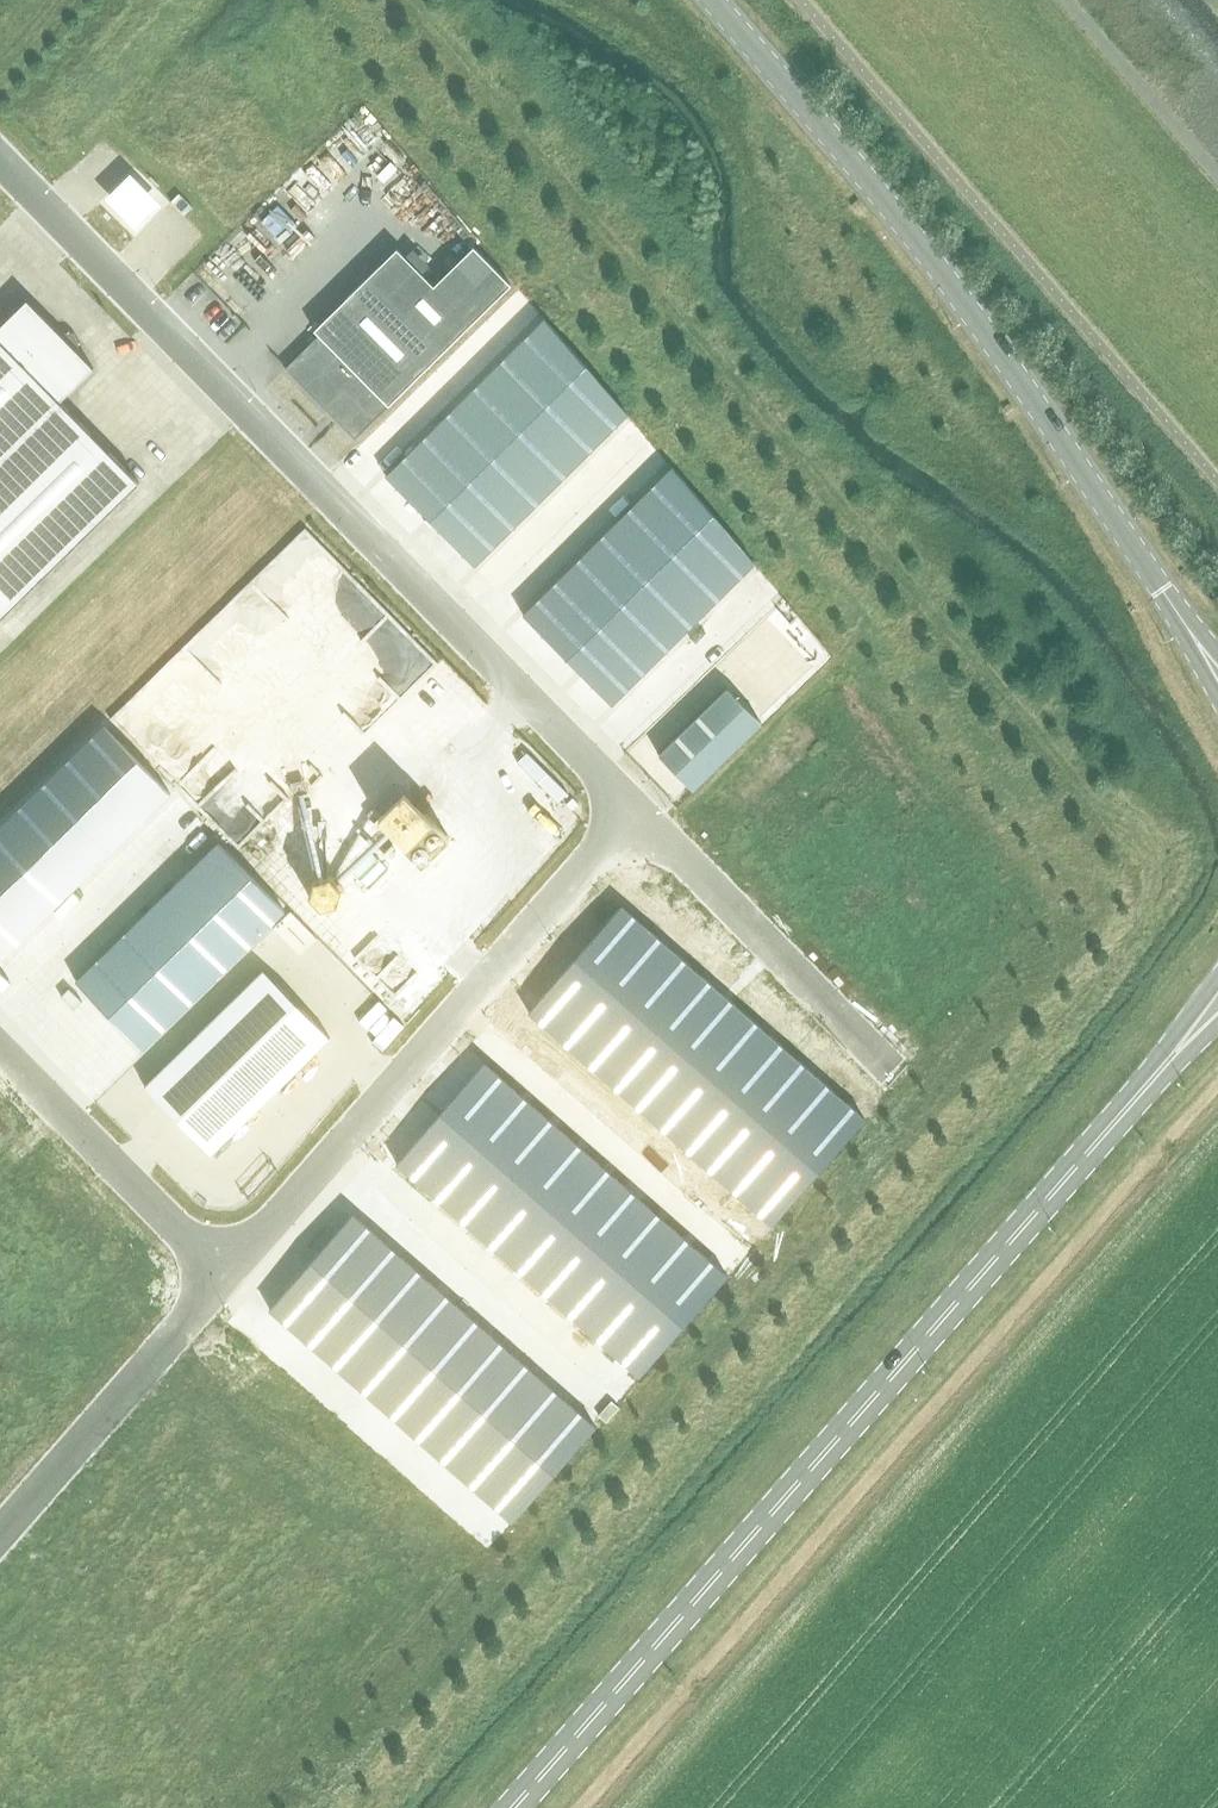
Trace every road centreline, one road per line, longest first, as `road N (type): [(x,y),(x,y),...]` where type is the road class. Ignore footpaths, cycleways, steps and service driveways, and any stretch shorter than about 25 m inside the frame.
road 1 (unclassified): [(0,1046),(197,1244),(229,1250),(263,1242),(605,848),(608,814),(579,751),(0,159)]
road 2 (secondary): [(1217,1000),(514,1807)]
road 3 (secondary): [(1217,673),(946,277),(714,0)]

